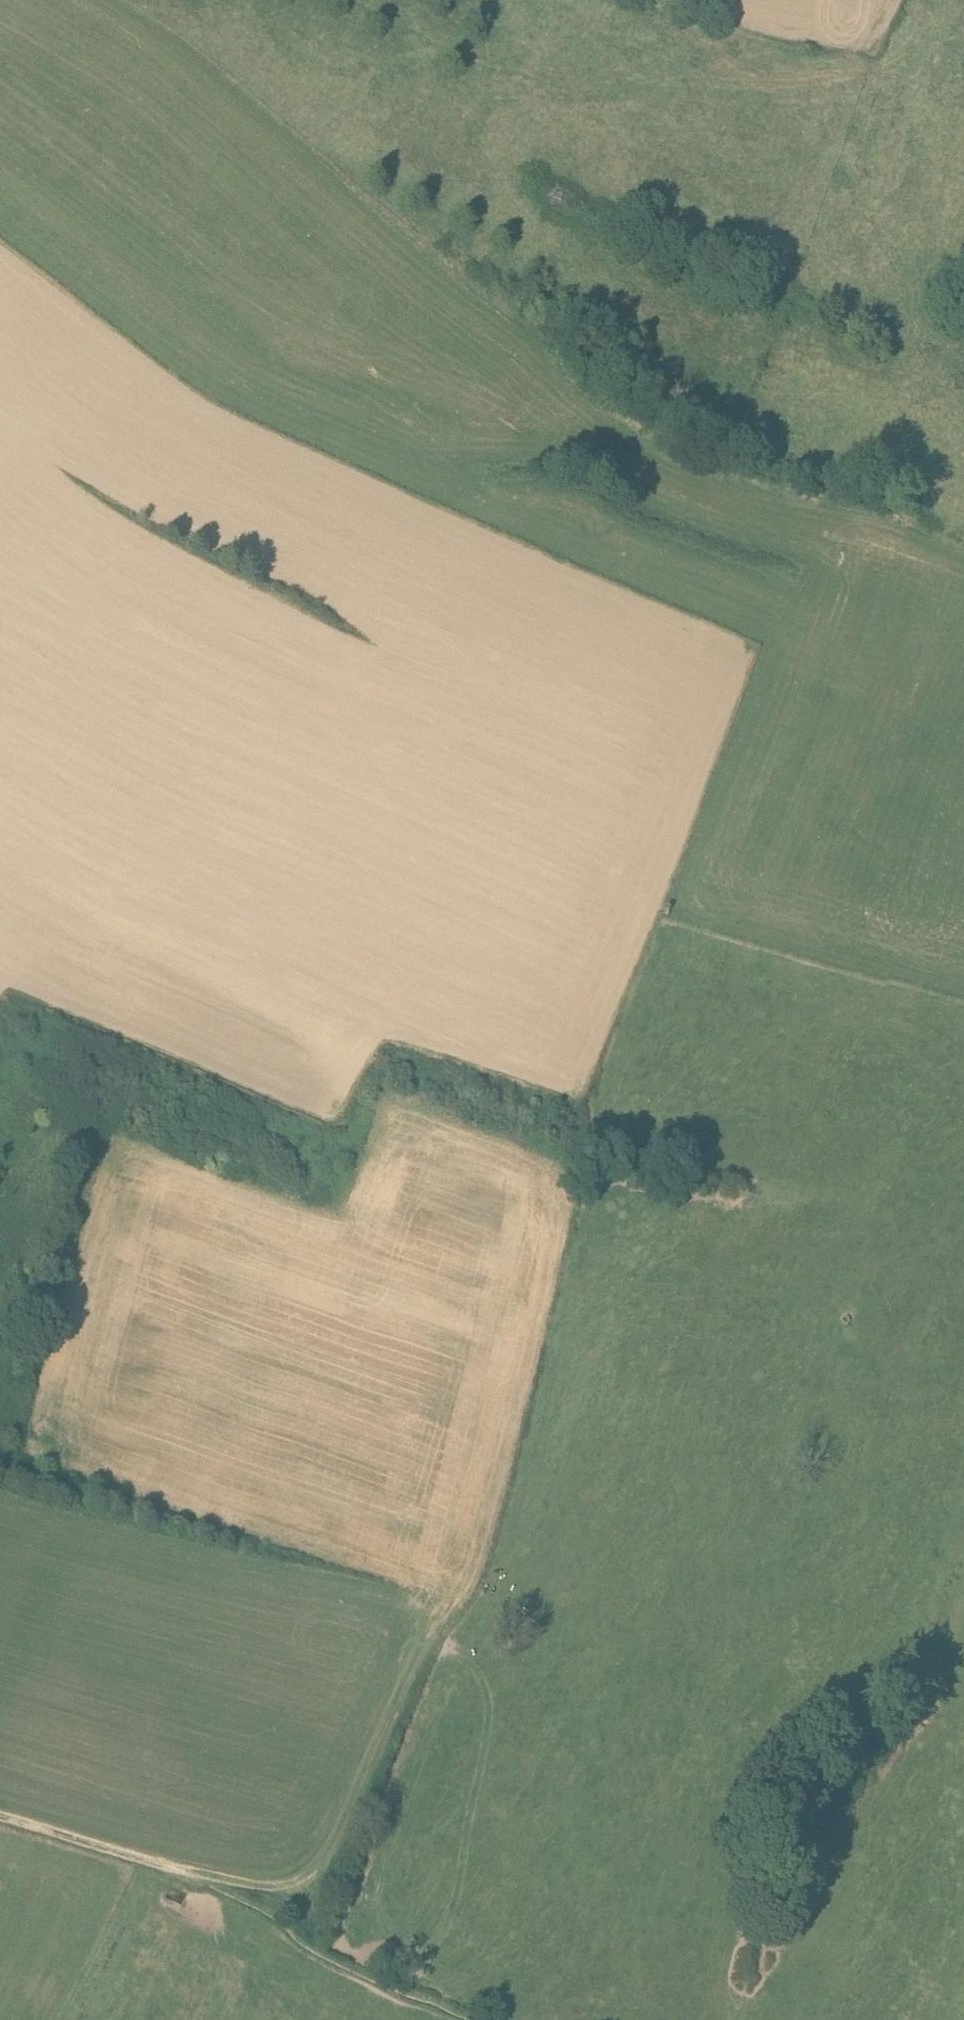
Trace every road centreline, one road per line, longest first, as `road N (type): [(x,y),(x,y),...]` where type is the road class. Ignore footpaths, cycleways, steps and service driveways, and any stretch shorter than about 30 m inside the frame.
road 1 (track): [(194,1854),(277,1868),(305,1865),(324,1850),(410,1653),(452,1583)]
road 2 (track): [(0,1805),(194,1854)]

